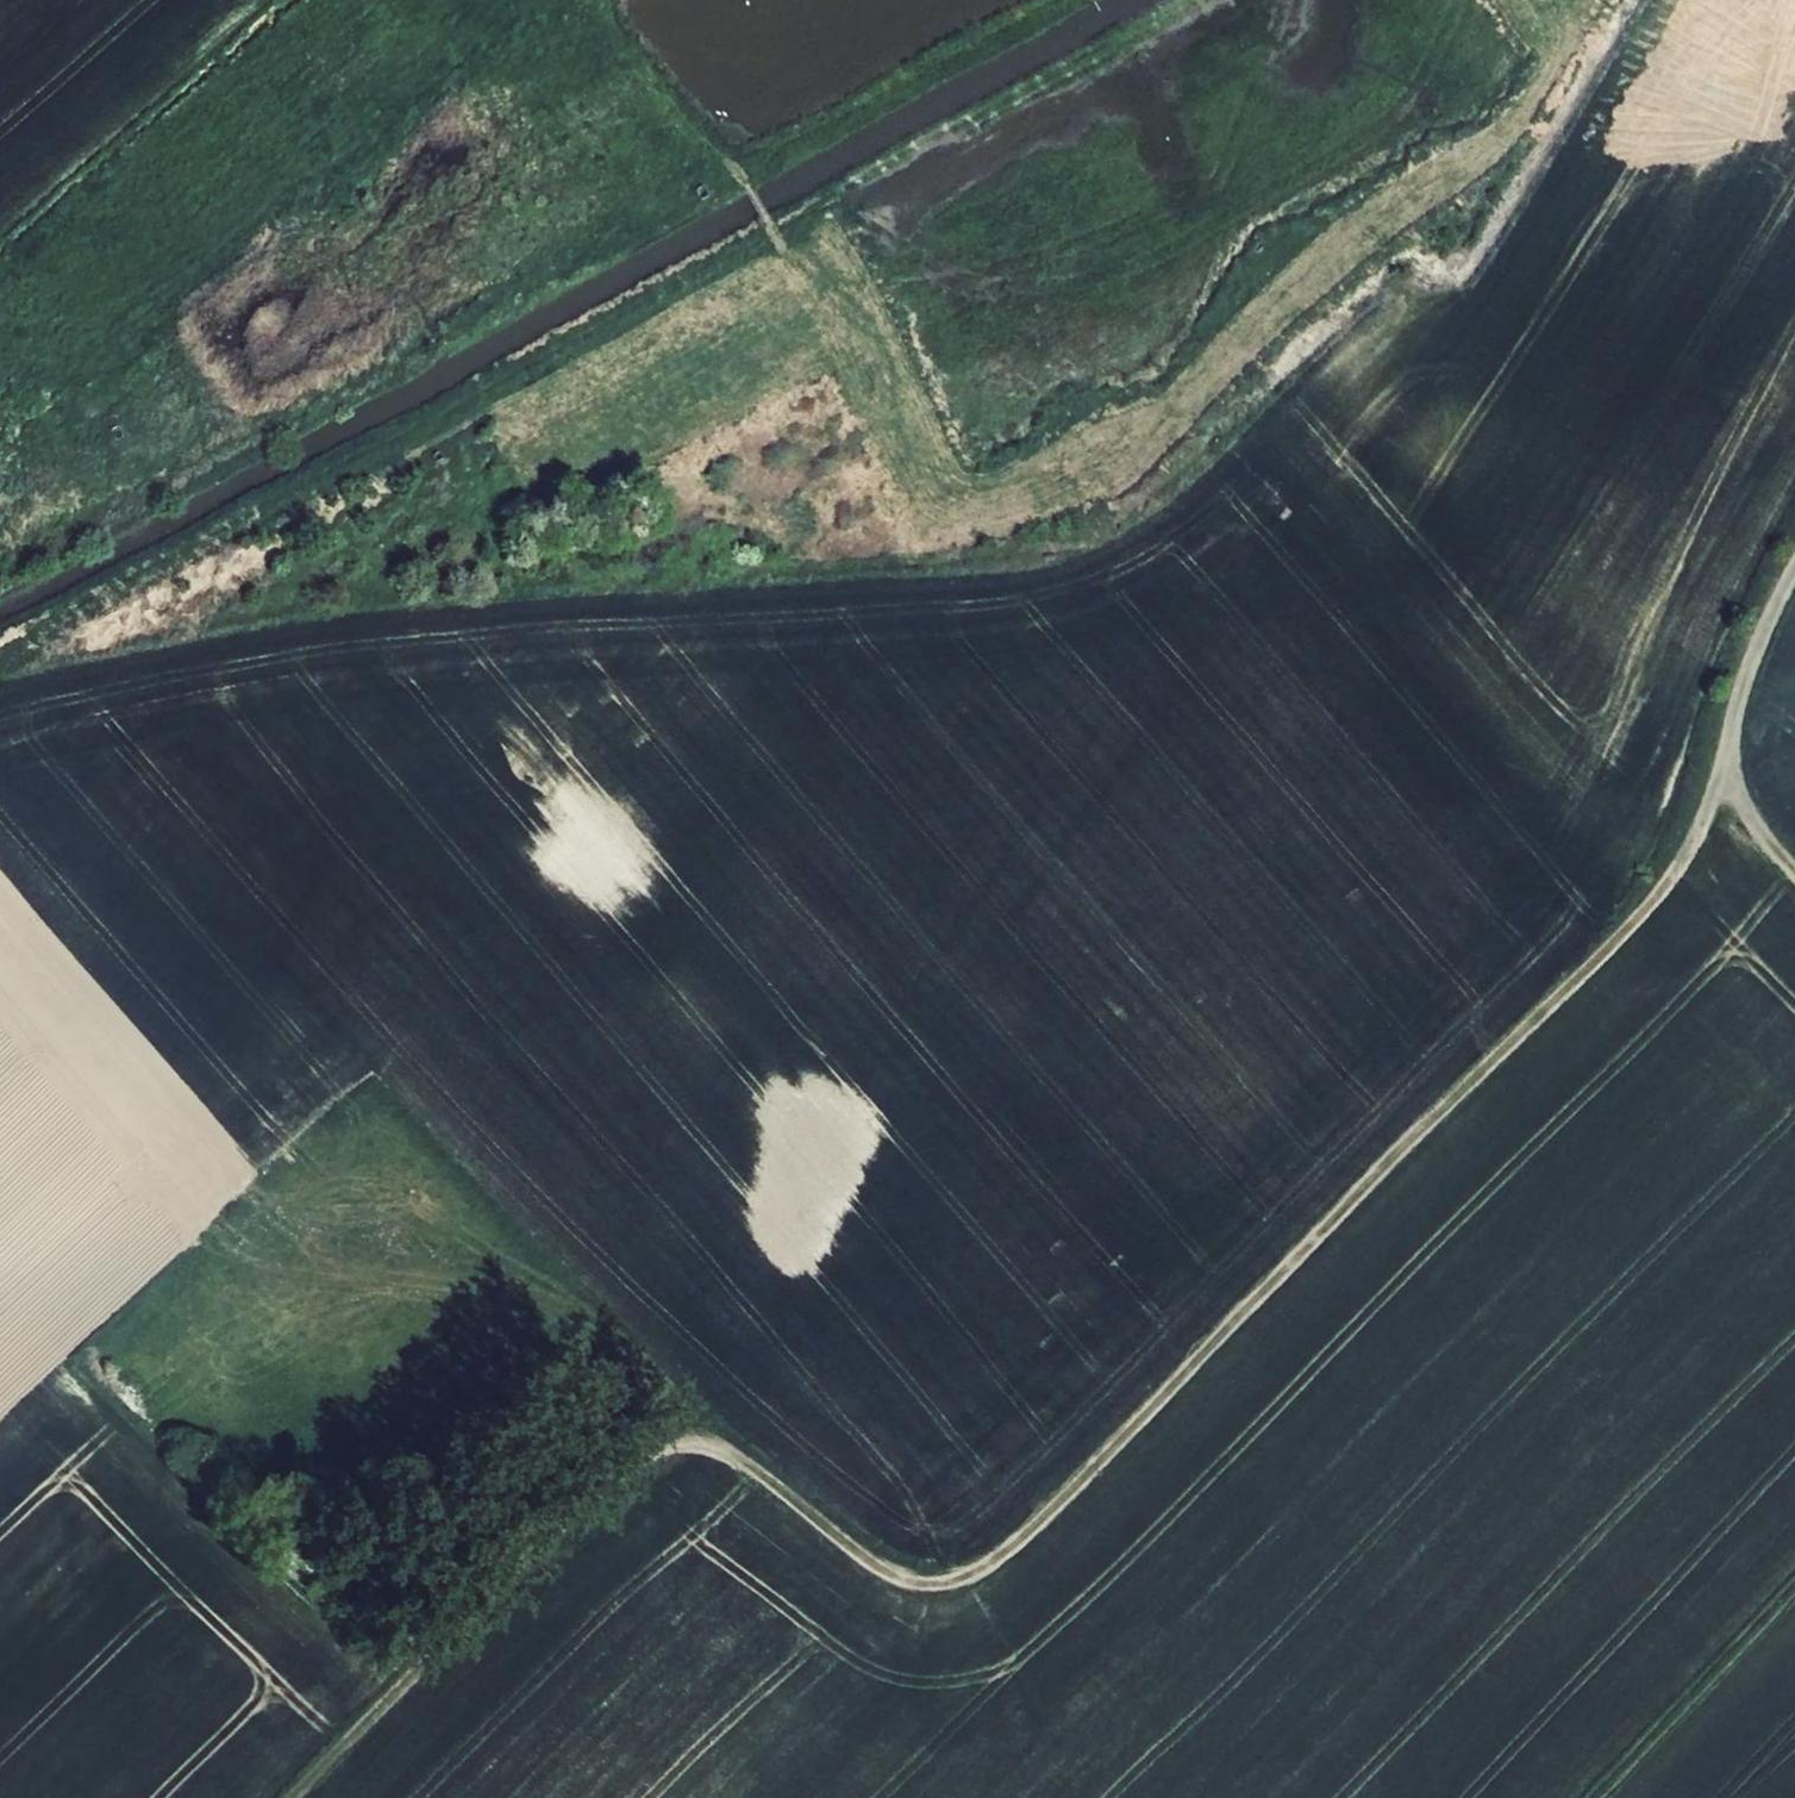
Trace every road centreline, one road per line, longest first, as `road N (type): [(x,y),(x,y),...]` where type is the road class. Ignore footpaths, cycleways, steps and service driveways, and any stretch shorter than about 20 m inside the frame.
road 1 (track): [(1714,795),(1660,885),(1049,1513),(987,1566),(939,1588),(900,1593),(716,1461),(655,1455),(287,1797)]
road 2 (track): [(1794,879),(1714,795),(1708,749),(1743,653),(1794,551)]

